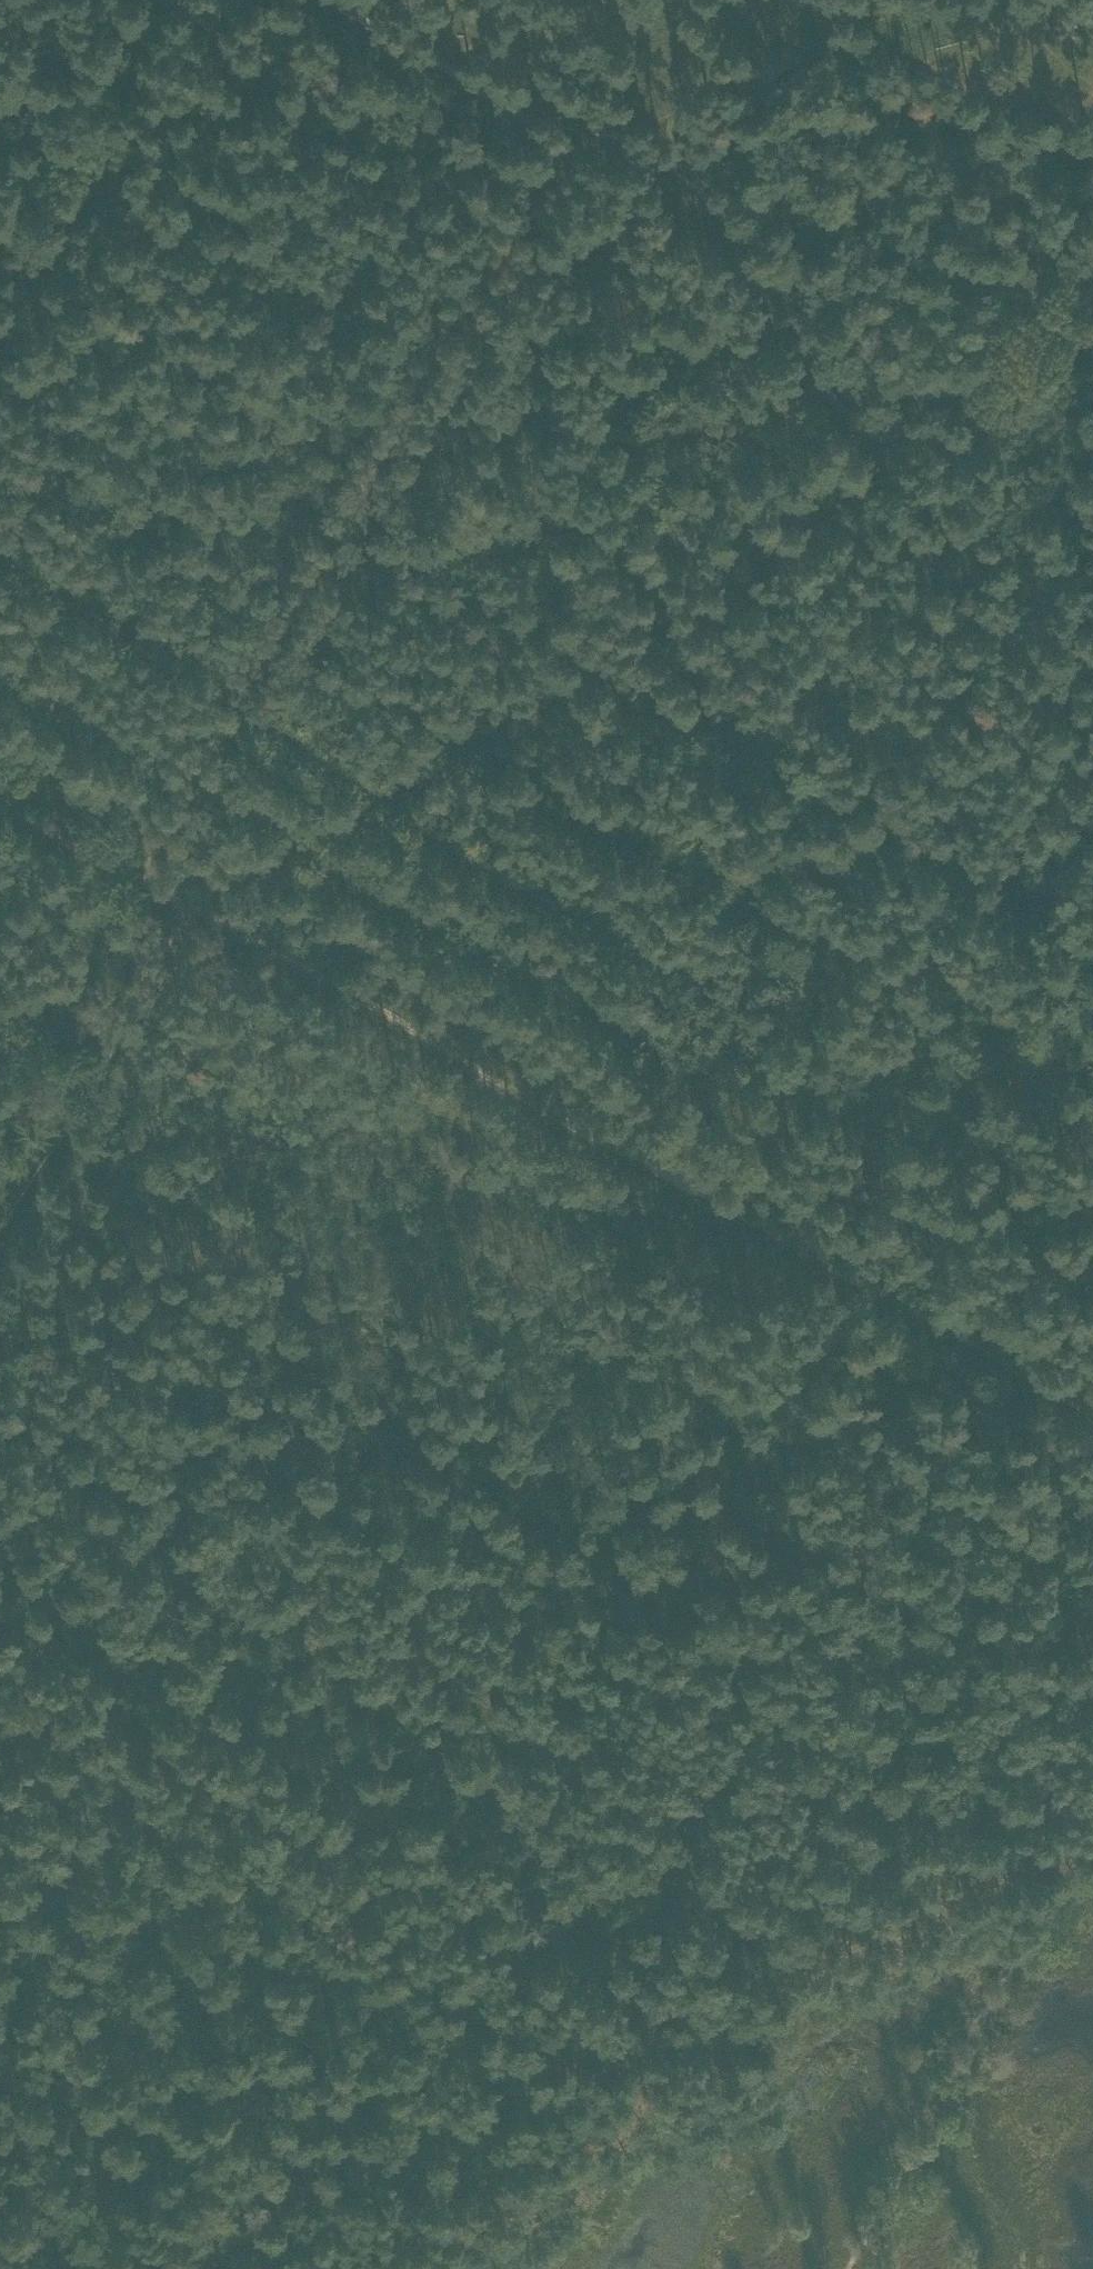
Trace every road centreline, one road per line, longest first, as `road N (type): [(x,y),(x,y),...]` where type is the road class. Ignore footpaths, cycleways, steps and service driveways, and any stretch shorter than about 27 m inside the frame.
road 1 (track): [(185,907),(1092,1411)]
road 2 (track): [(558,122),(138,873)]
road 3 (track): [(1092,1862),(848,2268)]
road 4 (track): [(185,907),(0,1216)]
road 5 (track): [(0,796),(185,907)]

